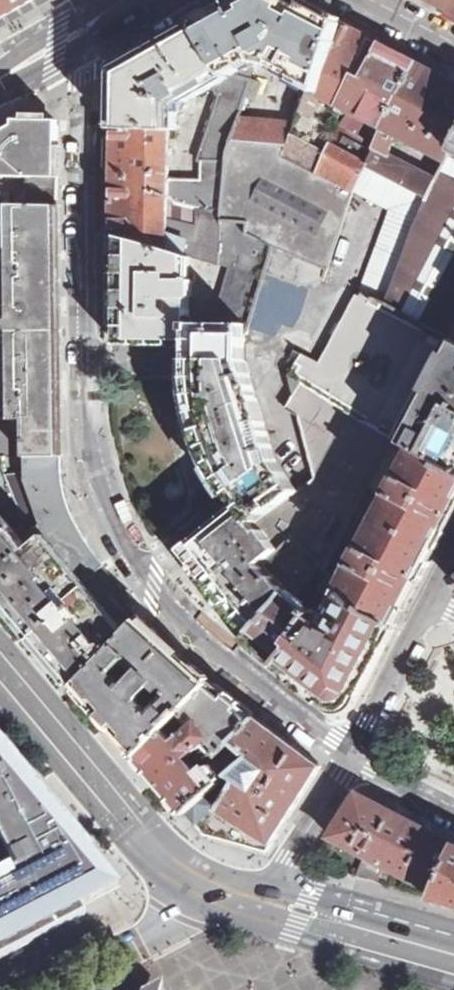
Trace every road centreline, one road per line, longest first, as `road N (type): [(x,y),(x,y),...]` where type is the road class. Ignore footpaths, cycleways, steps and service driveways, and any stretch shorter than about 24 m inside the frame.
road 1 (residential): [(355,760),(233,667),(148,577),(107,512),(91,435),(90,68),(103,18)]
road 2 (unclassified): [(212,873),(172,841),(0,638)]
road 3 (unclassified): [(0,687),(169,892),(193,909)]
road 4 (unclassified): [(252,928),(453,984)]
road 5 (unclassified): [(453,937),(275,891)]
road 6 (residential): [(436,603),(355,760)]
road 7 (residential): [(193,909),(51,989)]
road 8 (residential): [(355,760),(275,891)]

